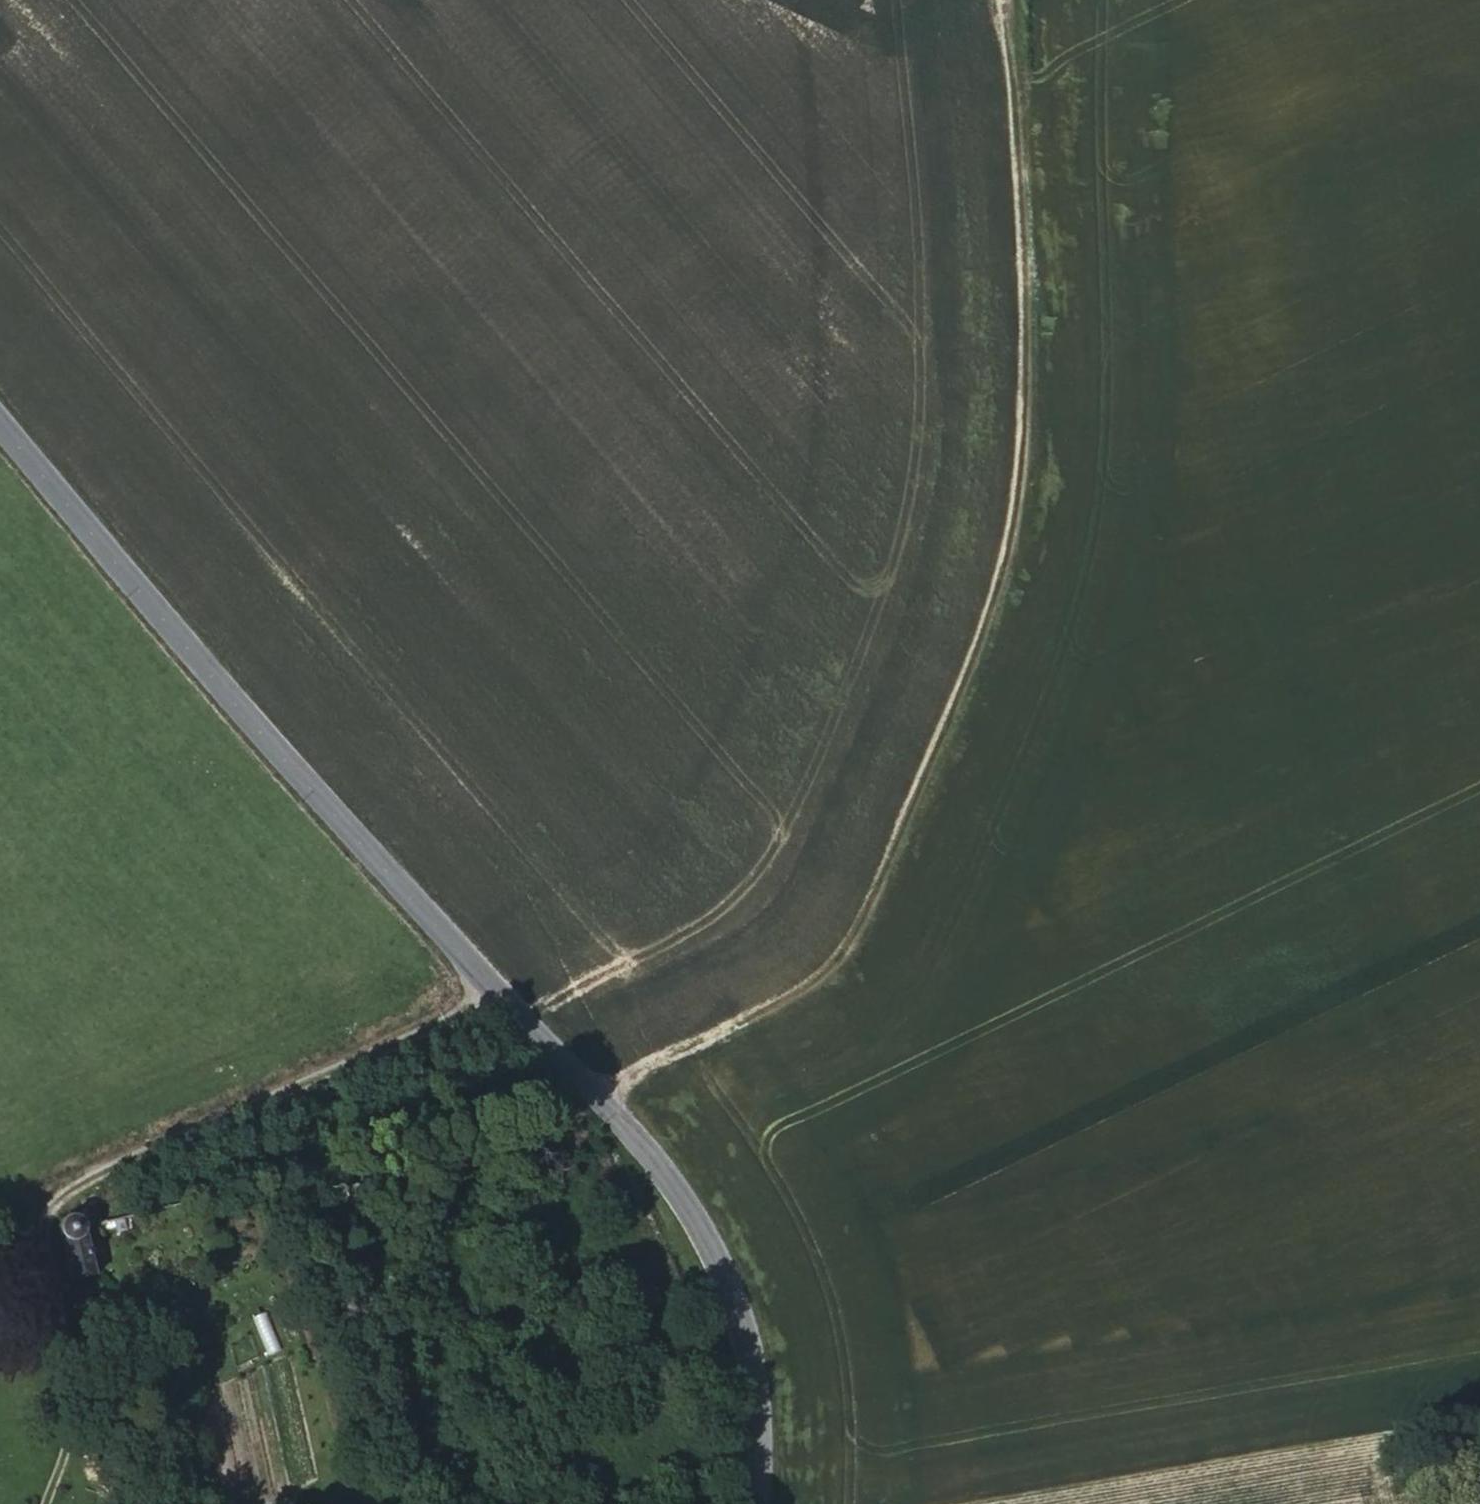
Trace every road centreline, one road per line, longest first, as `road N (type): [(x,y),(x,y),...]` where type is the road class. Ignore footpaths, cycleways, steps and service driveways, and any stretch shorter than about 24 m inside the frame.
road 1 (tertiary): [(0,423),(278,751),(666,1182),(741,1306),(759,1370),(763,1503)]
road 2 (track): [(1026,277),(1034,444),(1013,573),(939,770),(859,938),(804,1015),(594,1097)]

